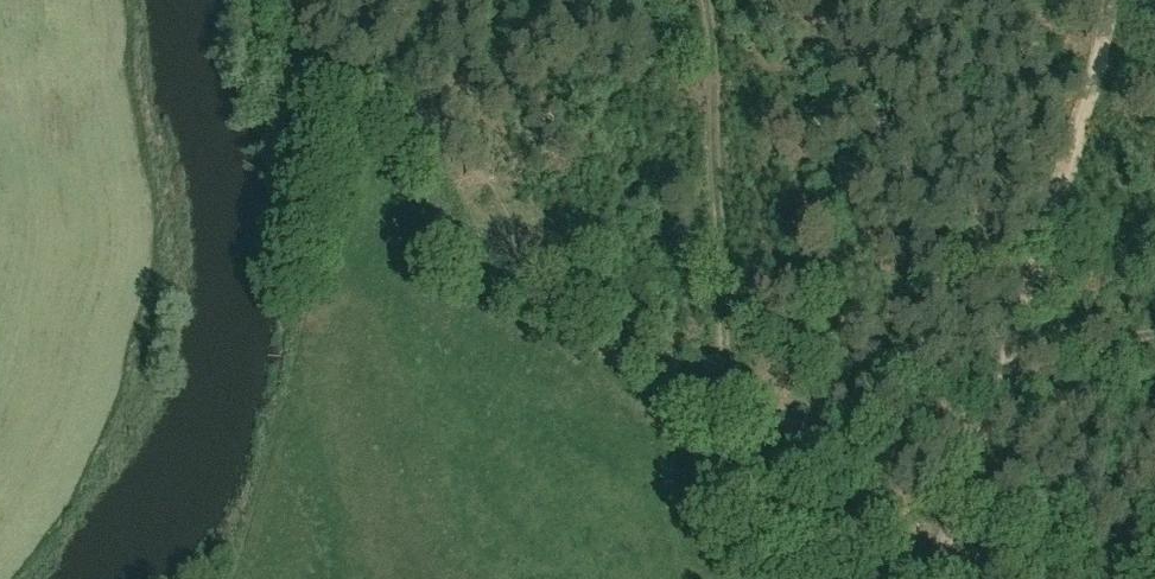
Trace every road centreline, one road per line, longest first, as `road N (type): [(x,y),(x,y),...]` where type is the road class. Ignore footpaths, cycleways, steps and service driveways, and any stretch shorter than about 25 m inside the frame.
road 1 (track): [(941,578),(1077,92),(1095,0)]
road 2 (track): [(728,365),(705,0)]
road 3 (track): [(778,578),(728,365)]

